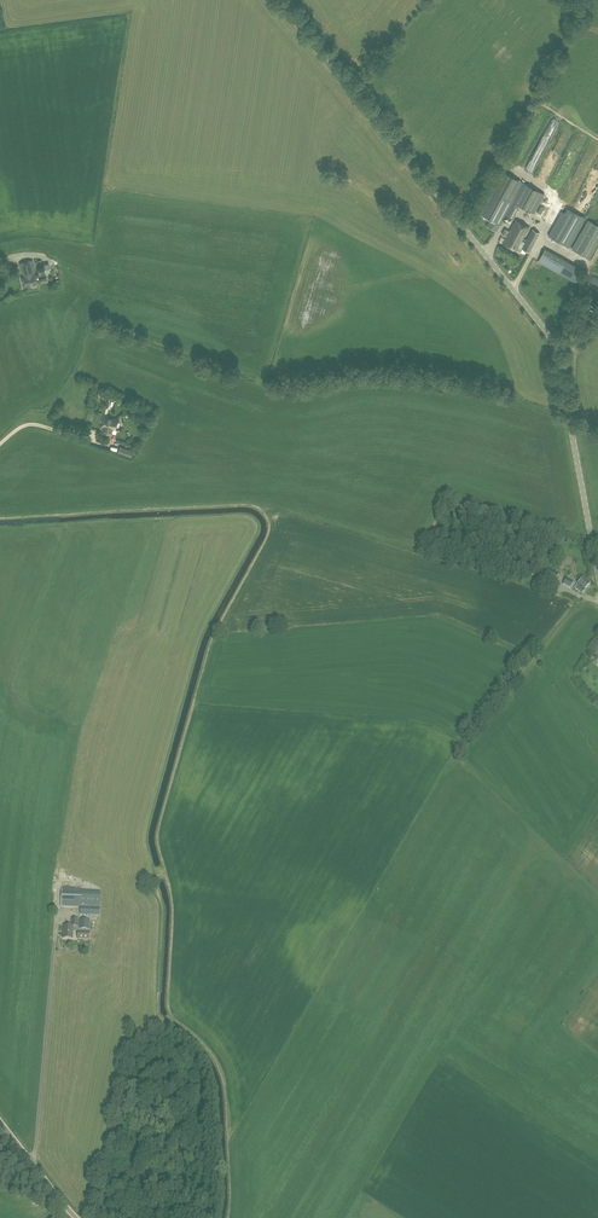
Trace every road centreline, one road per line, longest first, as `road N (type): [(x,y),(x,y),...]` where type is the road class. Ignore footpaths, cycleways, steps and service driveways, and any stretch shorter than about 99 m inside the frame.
road 1 (tertiary): [(558,348),(284,0)]
road 2 (tertiary): [(597,571),(558,348)]
road 3 (unclassified): [(80,1217),(0,1120)]

